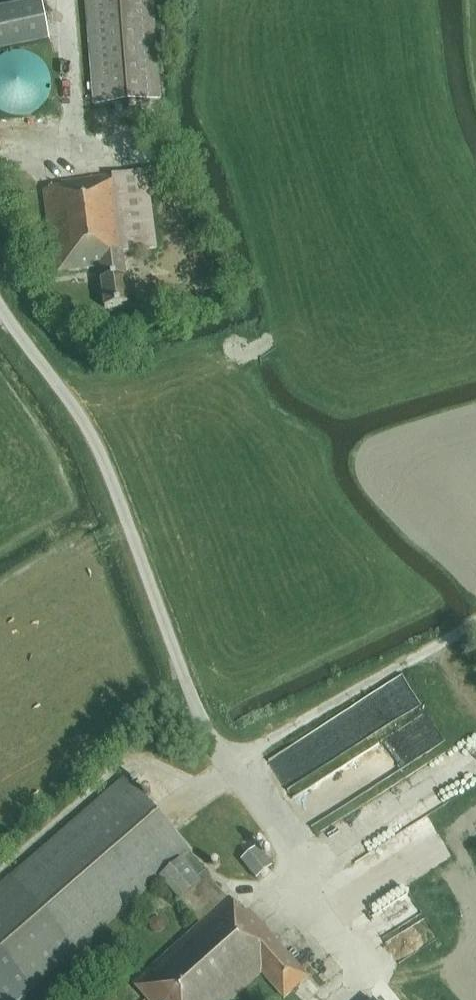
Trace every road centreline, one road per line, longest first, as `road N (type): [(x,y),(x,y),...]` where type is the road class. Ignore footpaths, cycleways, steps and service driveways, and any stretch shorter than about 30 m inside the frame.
road 1 (unclassified): [(375,980),(204,727),(94,440),(0,306)]
road 2 (track): [(0,875),(127,764),(181,787),(201,787),(475,622)]

